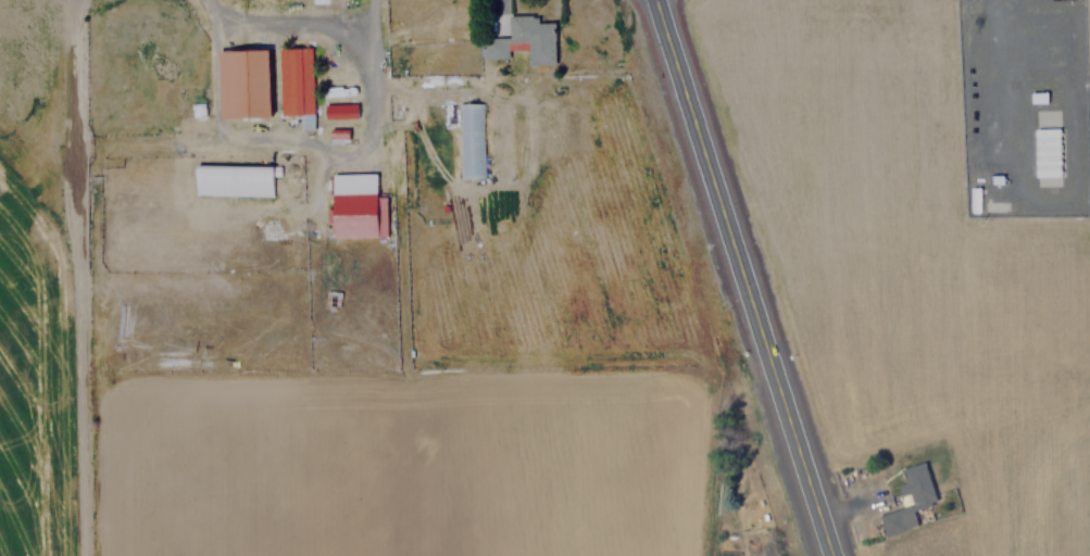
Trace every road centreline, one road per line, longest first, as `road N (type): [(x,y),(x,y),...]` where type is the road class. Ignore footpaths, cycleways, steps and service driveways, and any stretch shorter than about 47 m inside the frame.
road 1 (primary): [(826,555),(648,0)]

